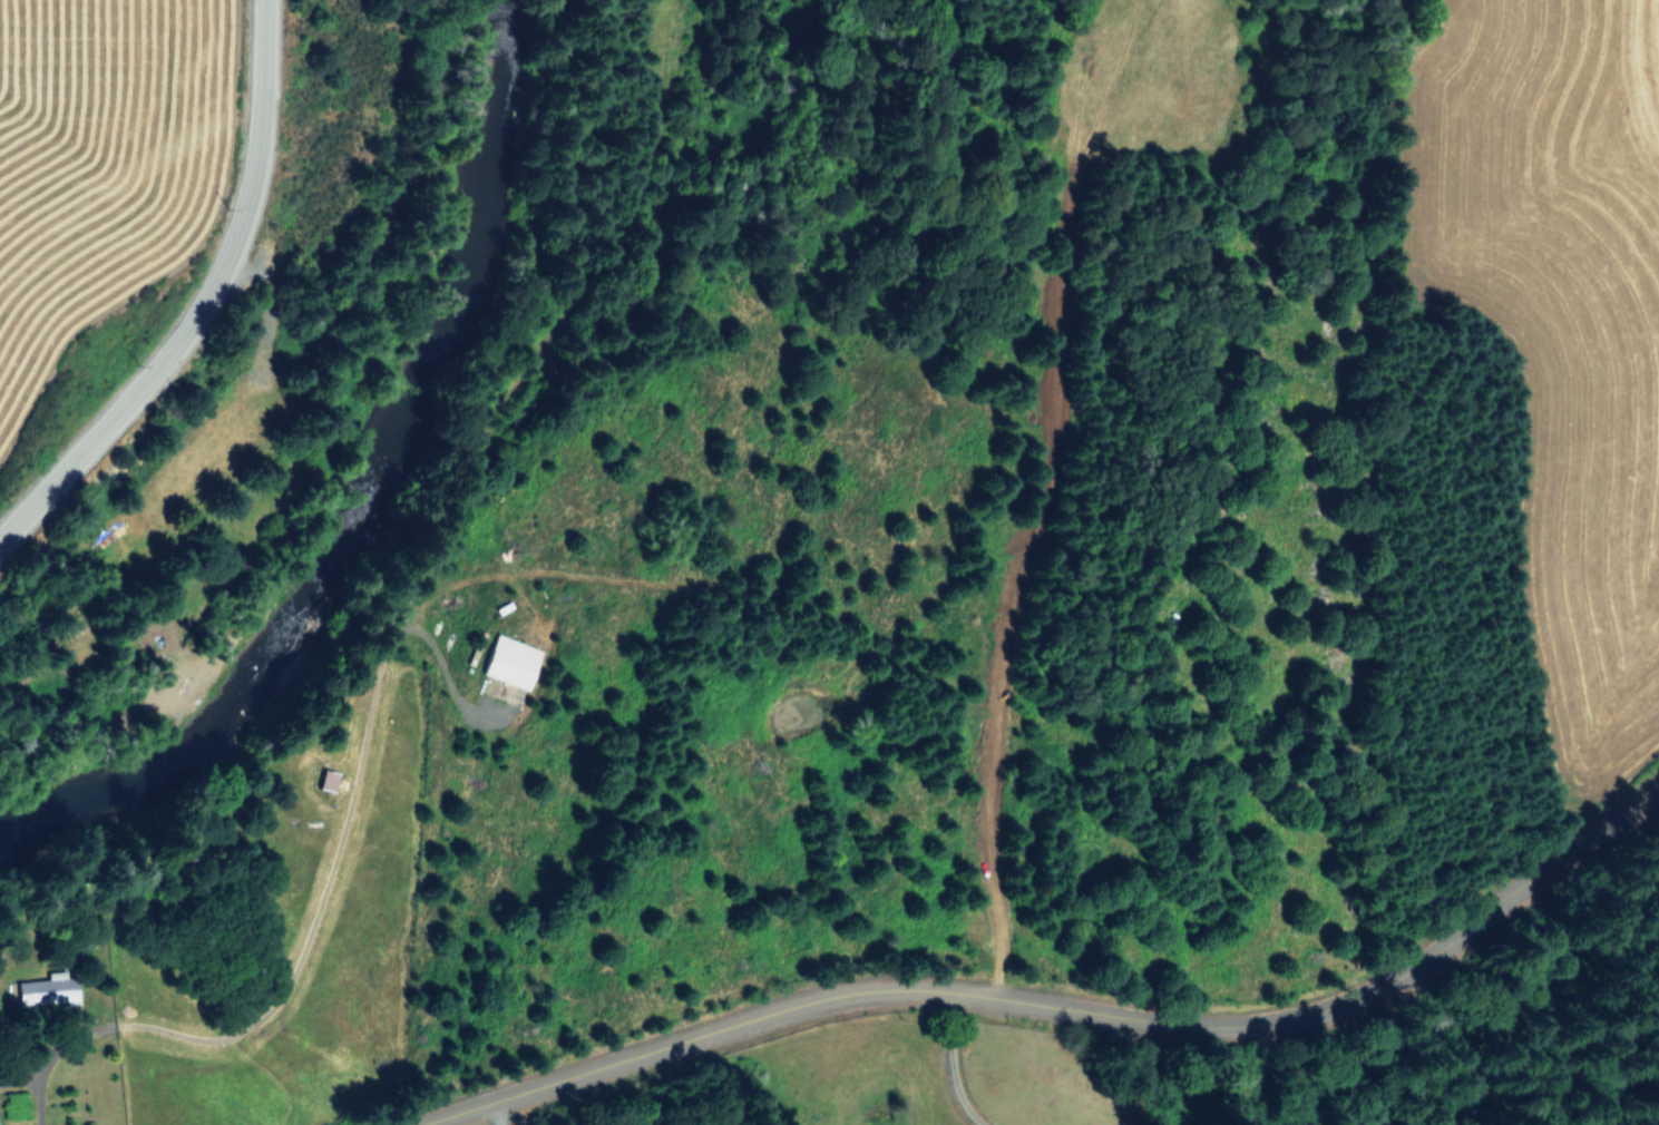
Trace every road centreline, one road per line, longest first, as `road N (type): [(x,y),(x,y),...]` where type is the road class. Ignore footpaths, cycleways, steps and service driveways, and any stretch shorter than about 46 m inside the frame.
road 1 (residential): [(384,1124),(857,981),(940,985),(1194,1028),(1301,1021),(1397,986),(1468,943),(1658,780)]
road 2 (secondary): [(0,547),(185,342),(225,282),(263,159),(269,0)]

